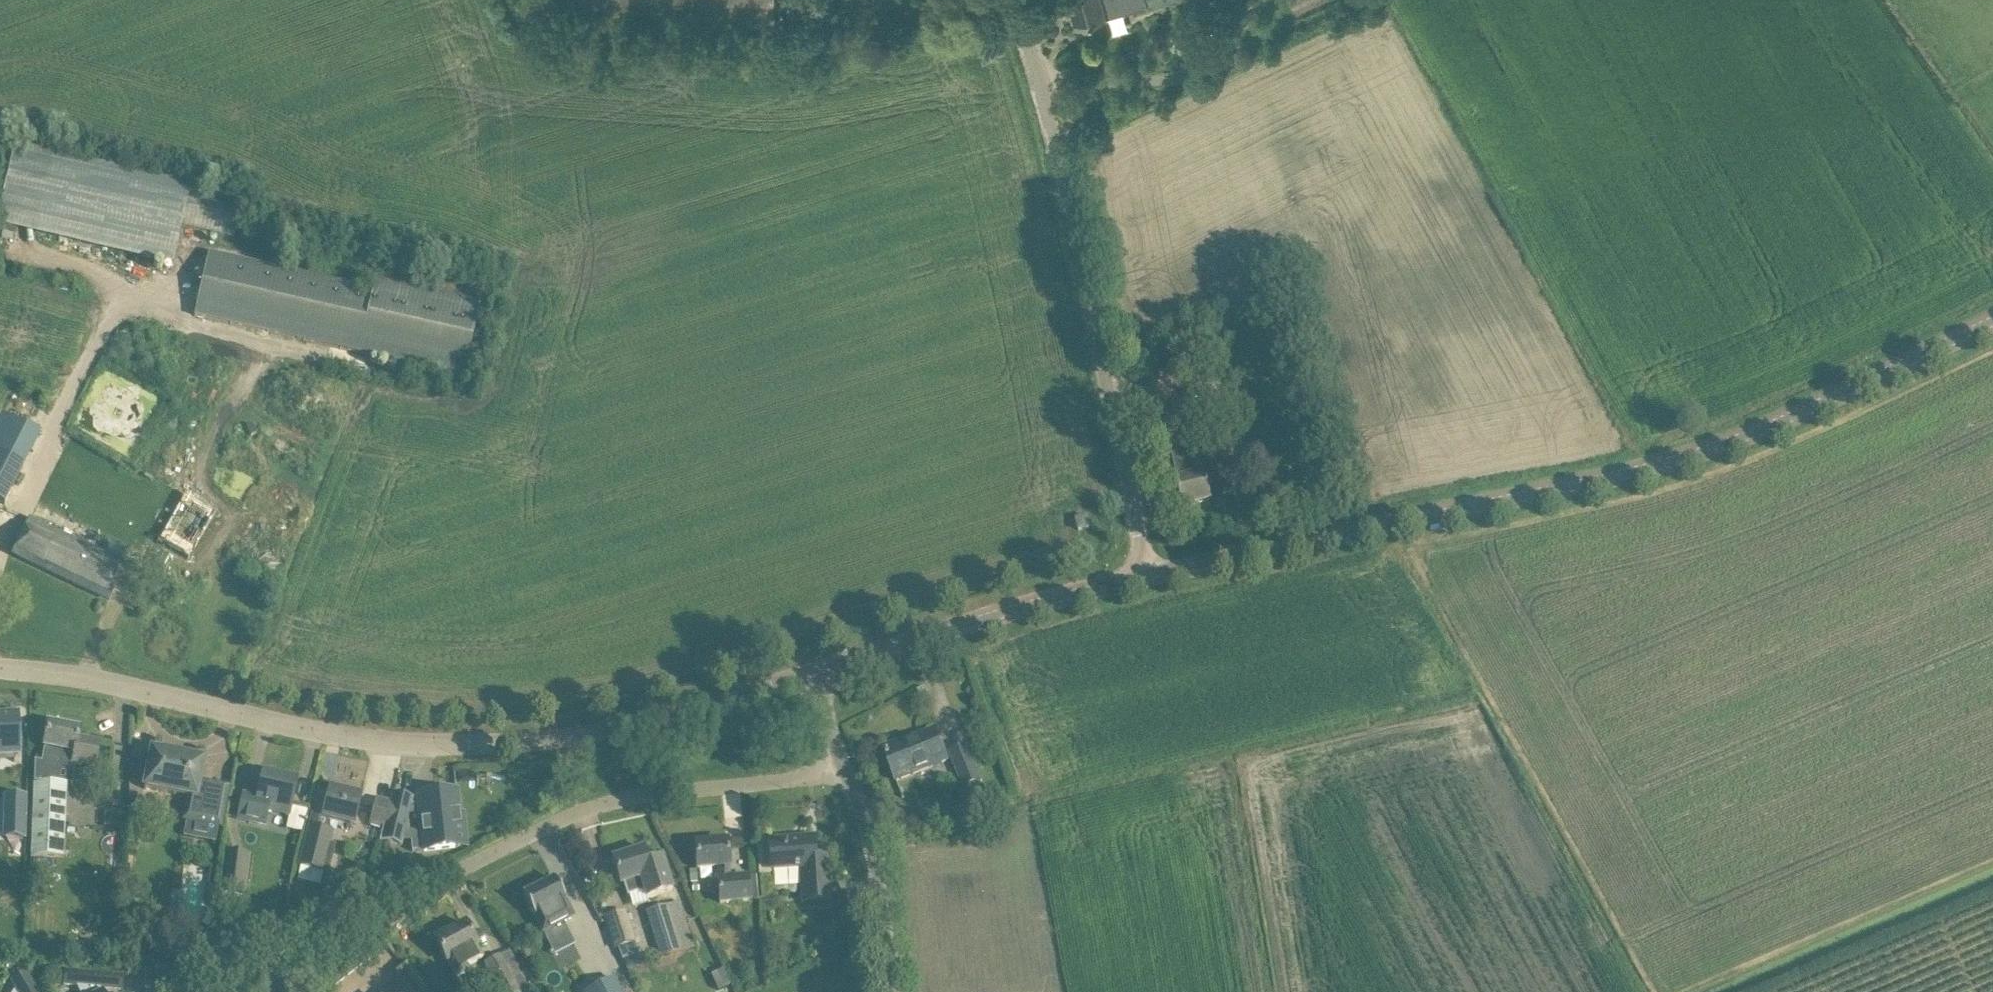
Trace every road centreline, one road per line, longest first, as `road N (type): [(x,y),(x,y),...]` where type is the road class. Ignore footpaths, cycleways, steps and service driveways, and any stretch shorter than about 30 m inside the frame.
road 1 (tertiary): [(1148,575),(1652,466),(1730,441),(1992,321)]
road 2 (tertiary): [(0,667),(382,741),(493,743),(653,720),(809,673)]
road 3 (residential): [(237,991),(544,823),(632,796),(845,779)]
road 4 (tertiary): [(1148,575),(1016,0)]
road 5 (tertiary): [(809,673),(1148,575)]
road 6 (unclassified): [(891,991),(878,855),(845,779)]

